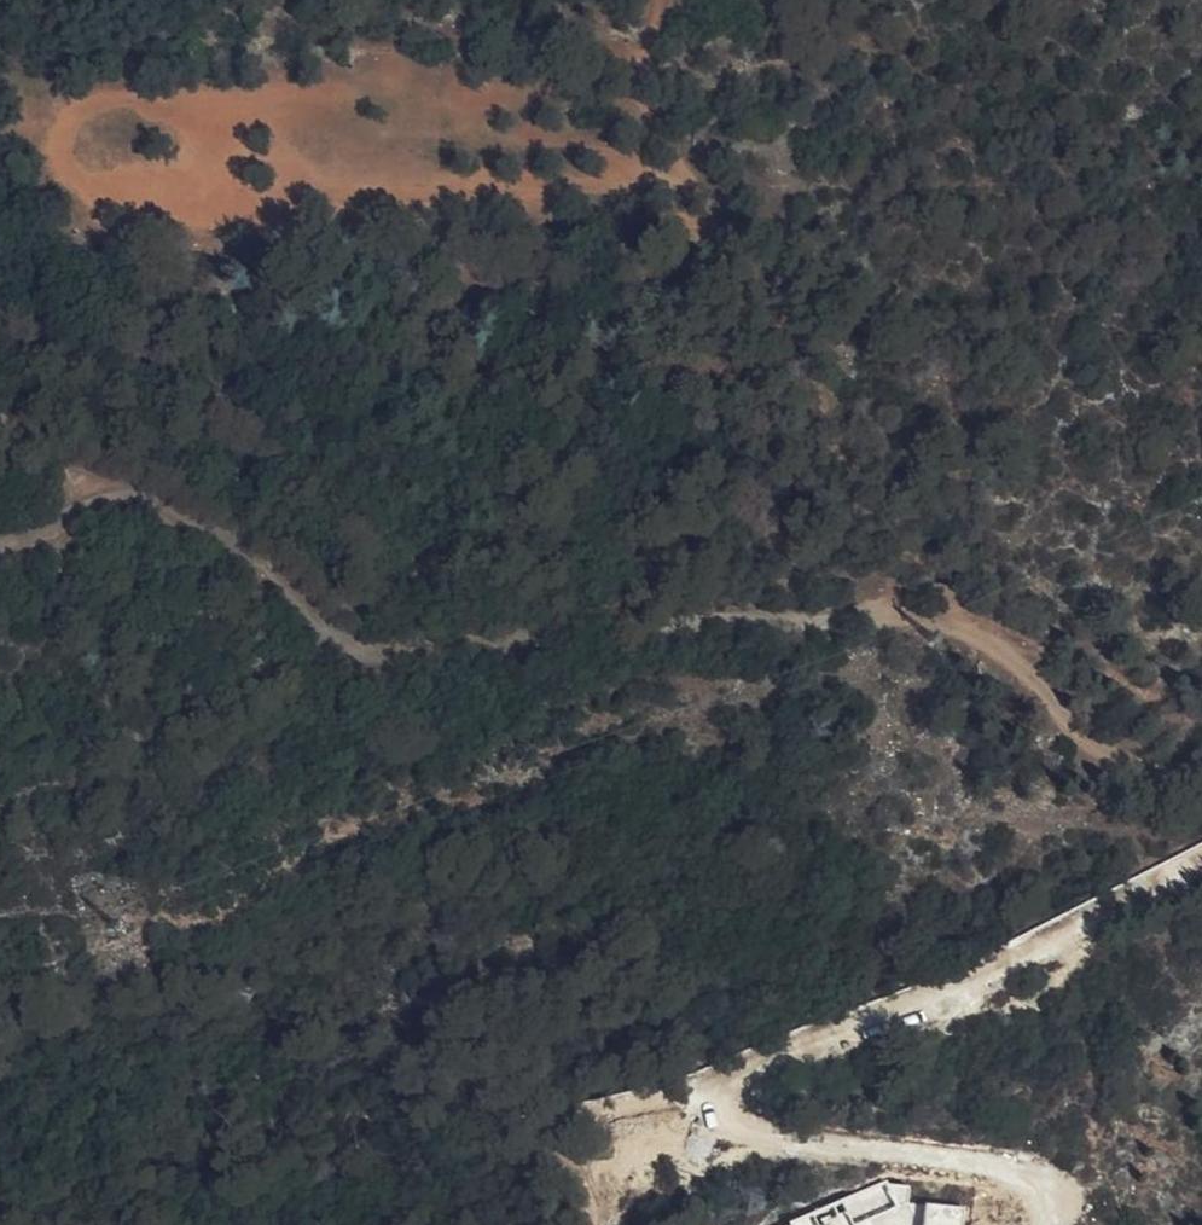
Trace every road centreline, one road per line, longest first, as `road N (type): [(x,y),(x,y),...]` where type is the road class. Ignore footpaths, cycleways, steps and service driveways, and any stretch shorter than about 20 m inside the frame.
road 1 (track): [(1201,769),(1083,735),(1006,661),(950,632),(880,619),(734,616),(461,647),(370,648),(308,611),(194,515),(122,492),(0,539)]
road 2 (track): [(122,492),(0,432)]

